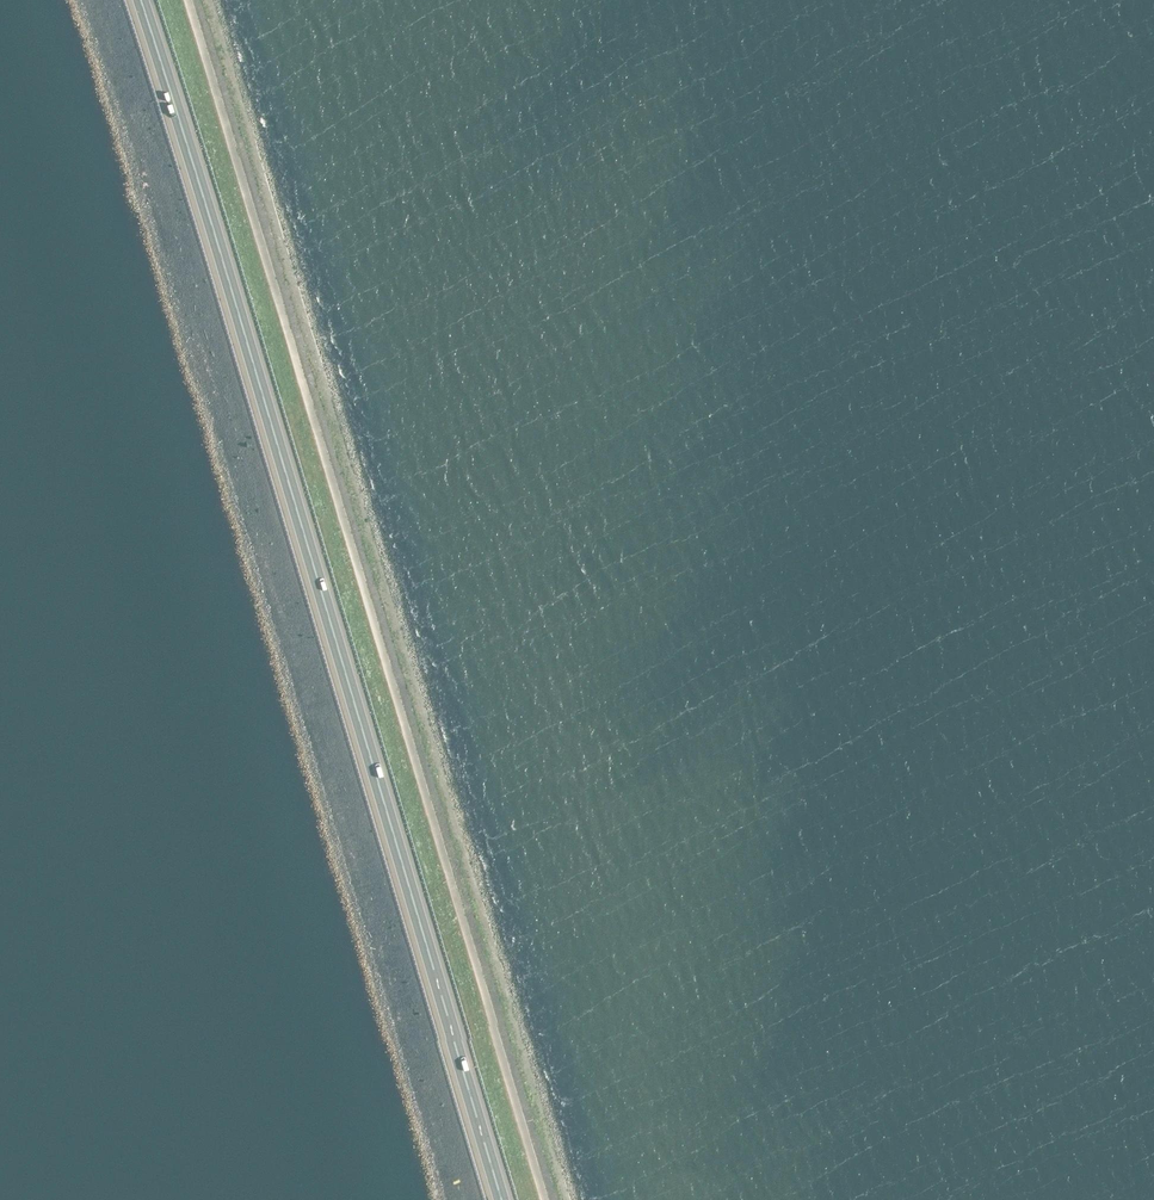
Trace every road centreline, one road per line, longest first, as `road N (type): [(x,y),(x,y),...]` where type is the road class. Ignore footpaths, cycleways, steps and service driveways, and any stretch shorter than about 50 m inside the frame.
road 1 (trunk): [(484,1199),(123,0)]

